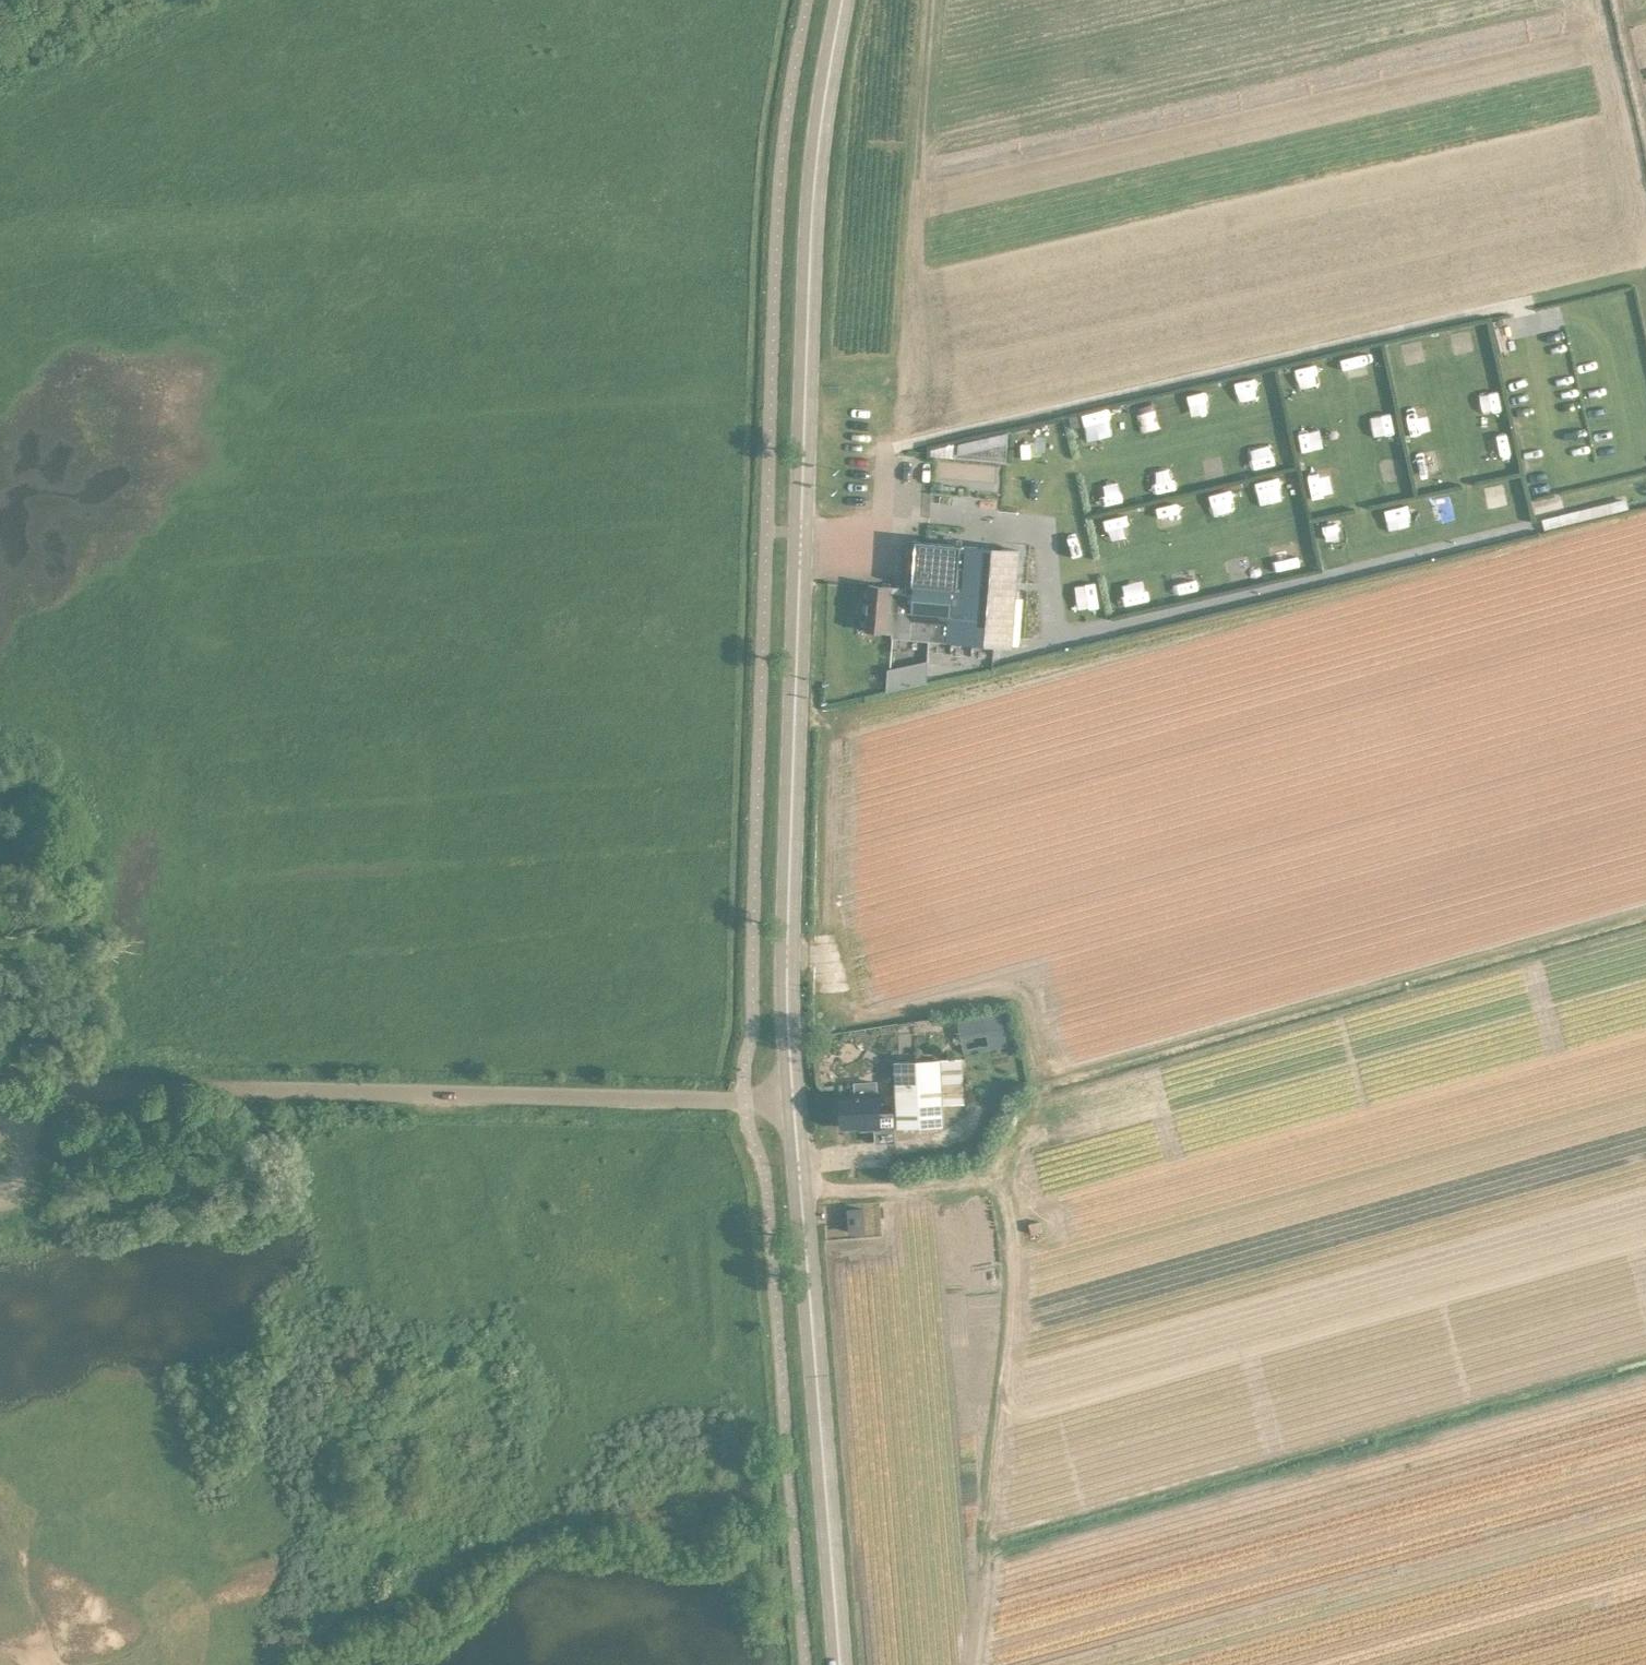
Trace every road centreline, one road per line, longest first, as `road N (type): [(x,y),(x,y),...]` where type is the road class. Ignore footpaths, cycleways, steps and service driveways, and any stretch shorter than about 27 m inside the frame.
road 1 (secondary): [(837,1664),(785,945),(812,177),(839,0)]
road 2 (track): [(745,1096),(114,1077)]
road 3 (track): [(996,1176),(882,1188),(798,1183)]

